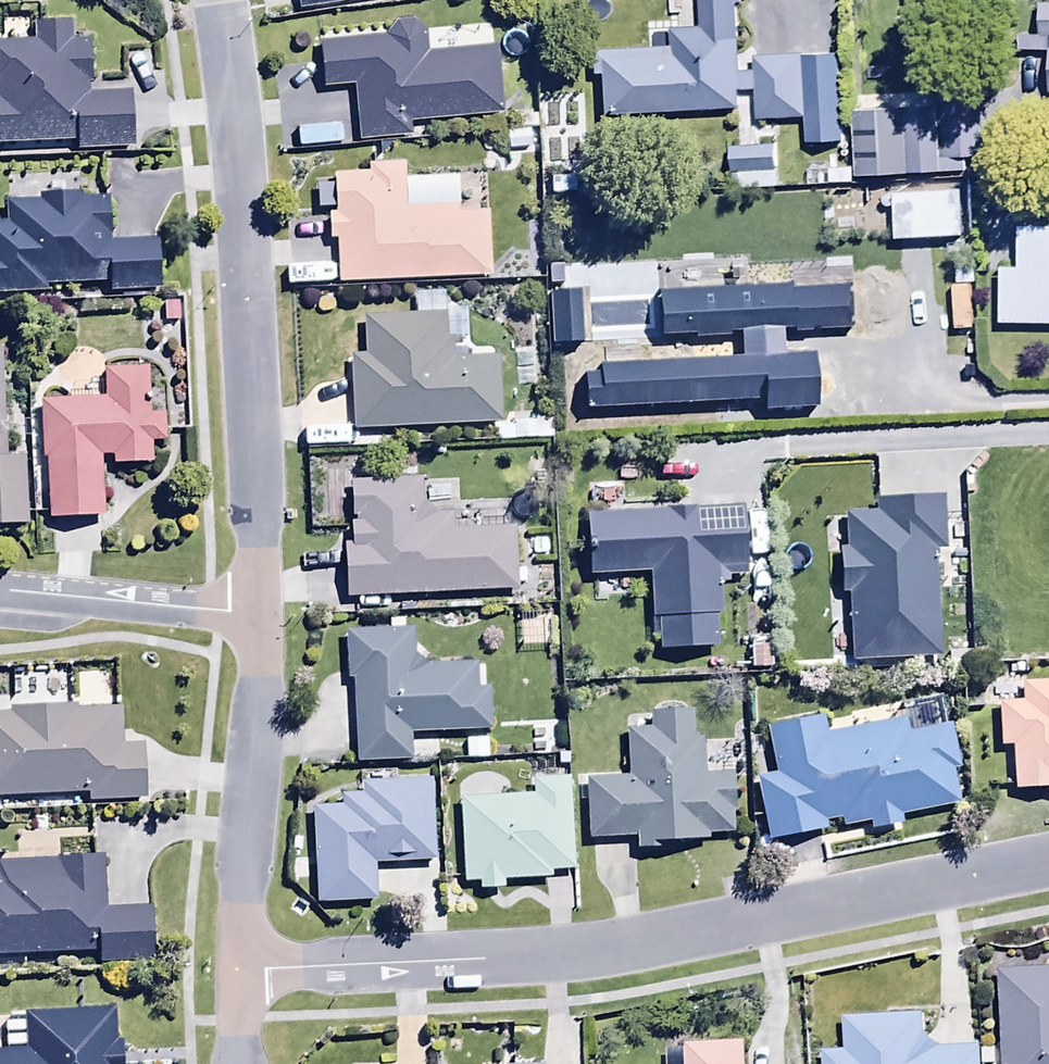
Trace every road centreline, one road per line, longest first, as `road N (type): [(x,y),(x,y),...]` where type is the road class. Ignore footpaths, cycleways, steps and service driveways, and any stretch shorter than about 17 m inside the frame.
road 1 (residential): [(248,964),(473,960),(629,947),(1048,865)]
road 2 (residential): [(258,617),(244,242),(217,0)]
road 3 (residential): [(248,964),(244,882),(258,617)]
road 4 (residential): [(258,617),(0,591)]

